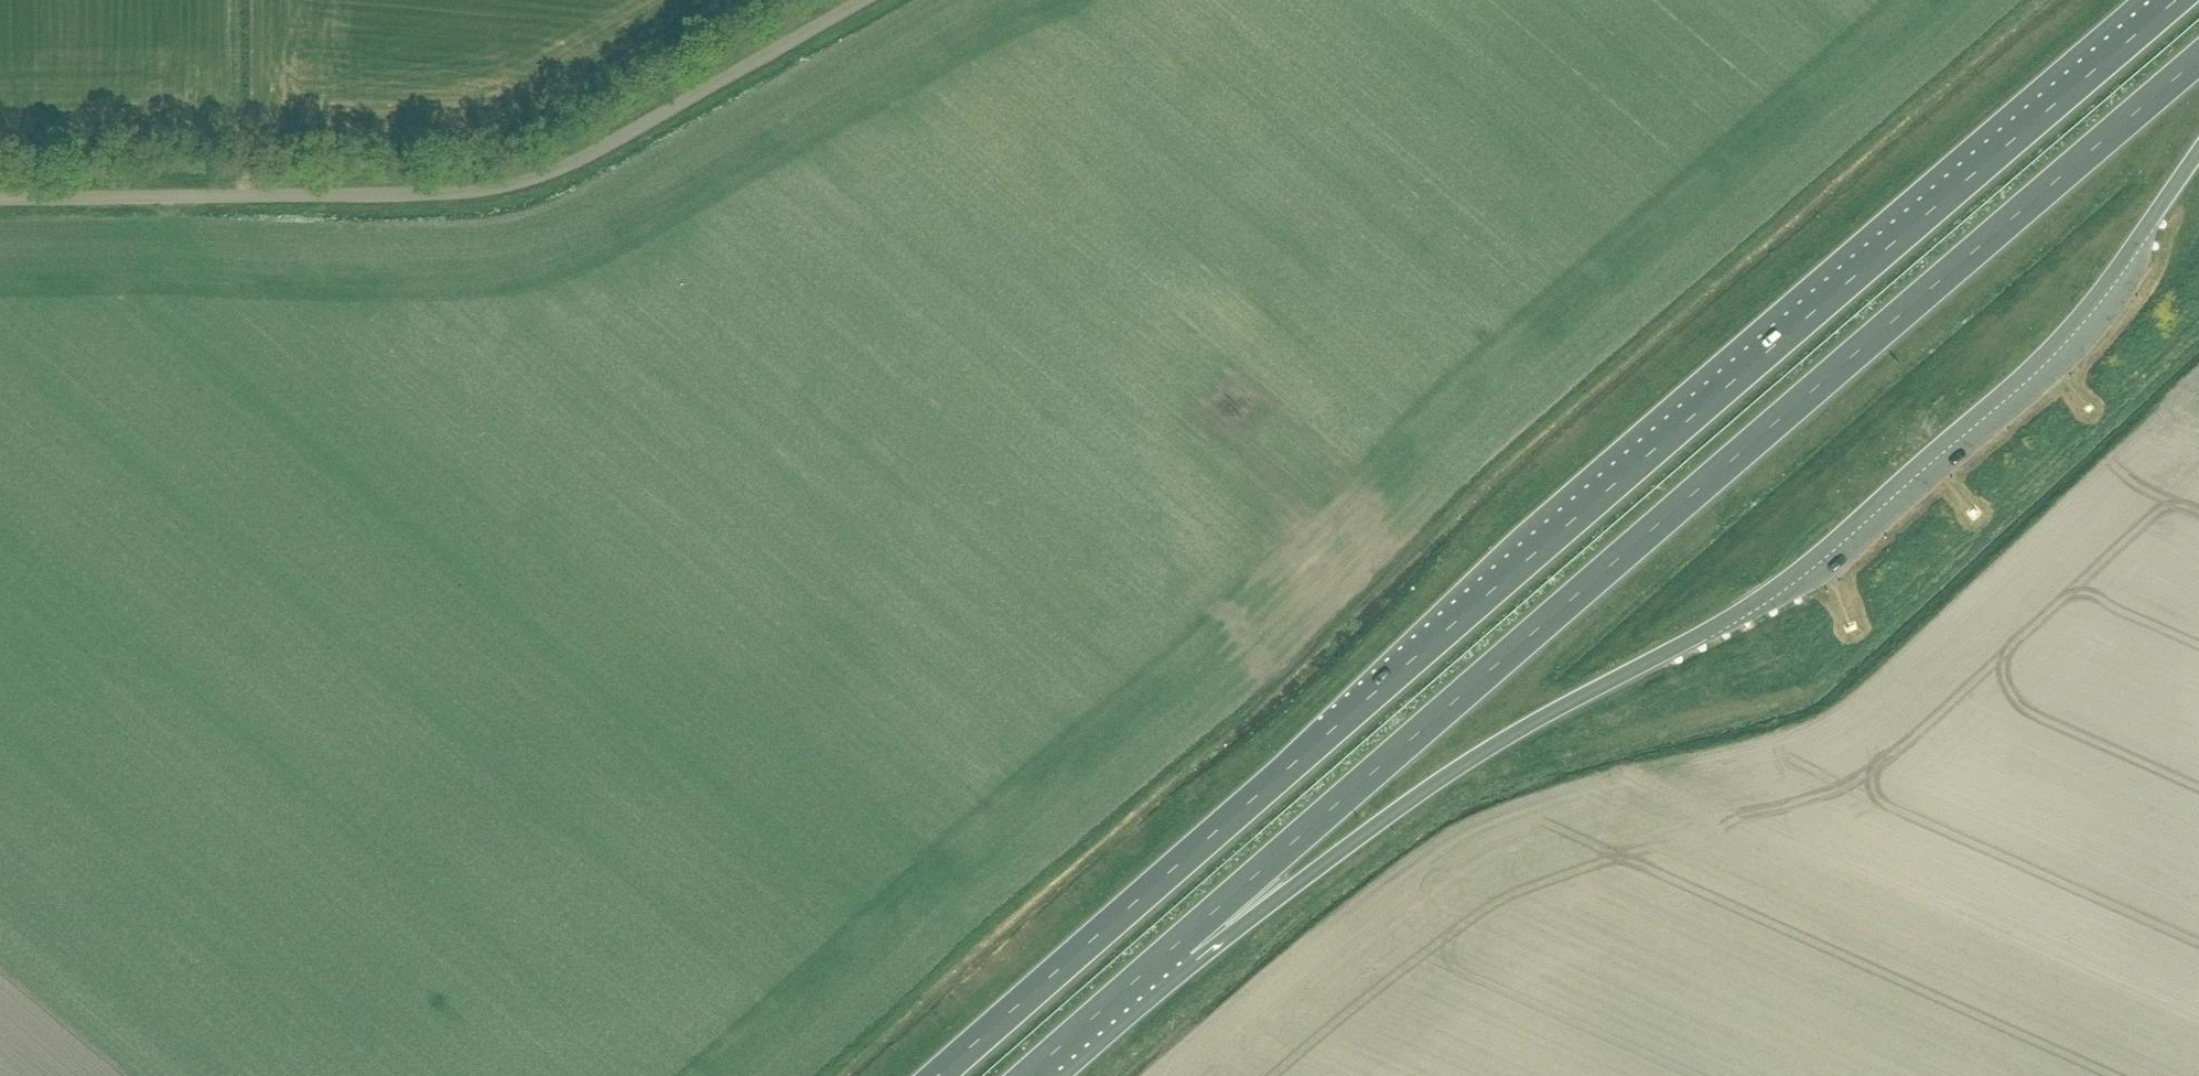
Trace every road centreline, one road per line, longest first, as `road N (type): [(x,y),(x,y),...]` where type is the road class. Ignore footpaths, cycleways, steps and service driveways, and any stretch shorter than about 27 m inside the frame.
road 1 (trunk): [(2117,50),(1467,607),(941,1075)]
road 2 (trunk): [(1125,991),(2198,58)]
road 3 (unclassified): [(0,199),(489,192),(566,167),(865,0)]
road 4 (trunk): [(1125,991),(1193,965),(1498,744),(1690,640)]
road 5 (trunk): [(1029,1075),(1125,991)]

